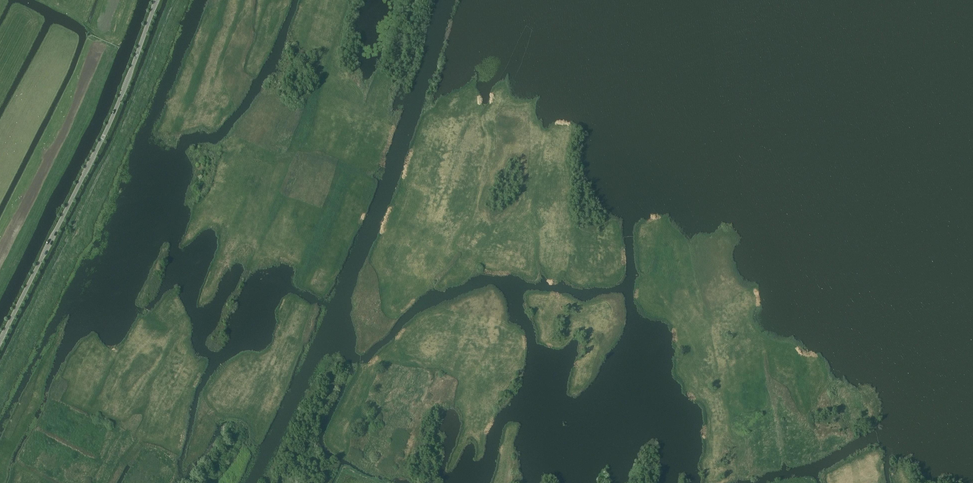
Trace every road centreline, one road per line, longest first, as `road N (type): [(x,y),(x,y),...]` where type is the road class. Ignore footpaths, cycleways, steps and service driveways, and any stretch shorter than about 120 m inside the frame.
road 1 (unclassified): [(0,342),(110,124),(157,0)]

